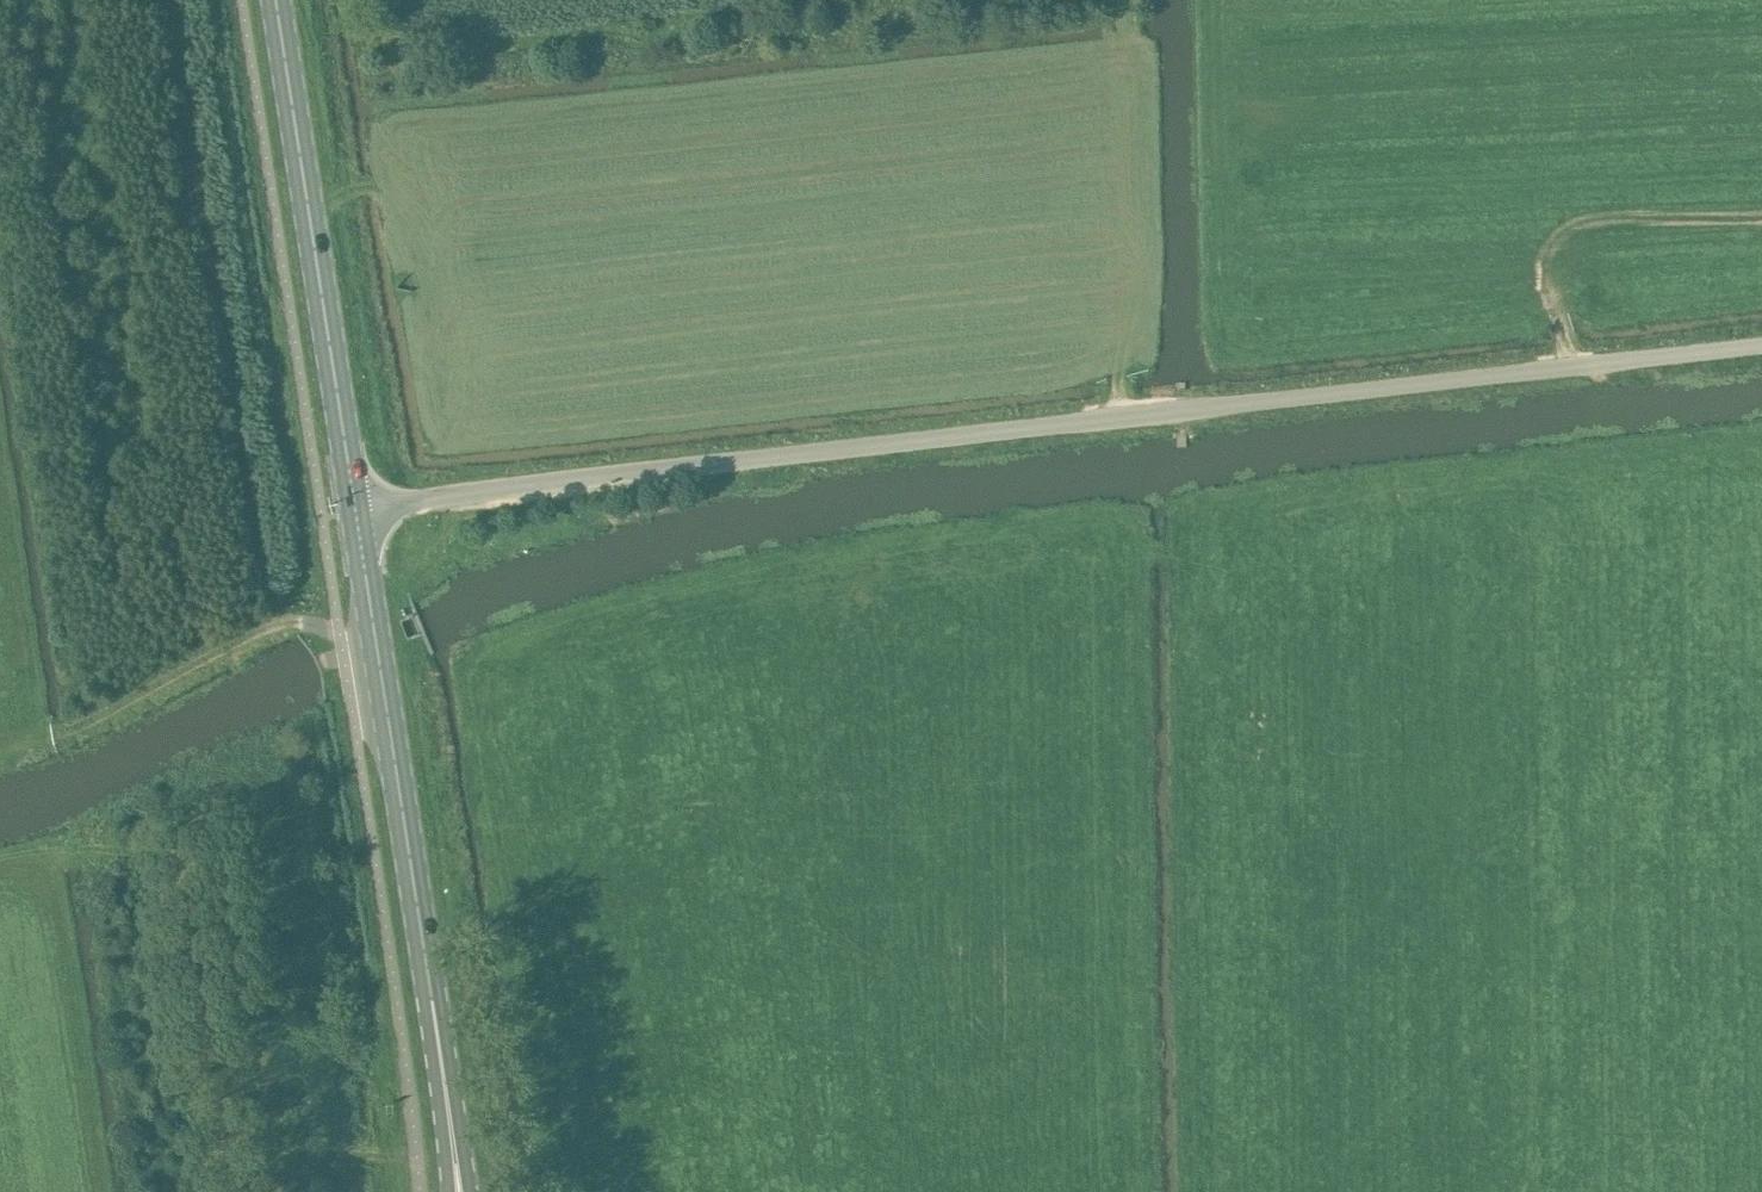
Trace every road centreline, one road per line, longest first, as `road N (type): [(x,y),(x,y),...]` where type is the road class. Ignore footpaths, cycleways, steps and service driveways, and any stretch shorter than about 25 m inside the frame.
road 1 (unclassified): [(352,500),(1761,358)]
road 2 (primary): [(352,500),(273,0)]
road 3 (primary): [(426,975),(352,500)]
road 4 (track): [(48,740),(263,630),(298,621),(341,633),(370,630)]
road 5 (primary): [(467,1191),(426,975)]
road 6 (primary): [(426,975),(448,1191)]

